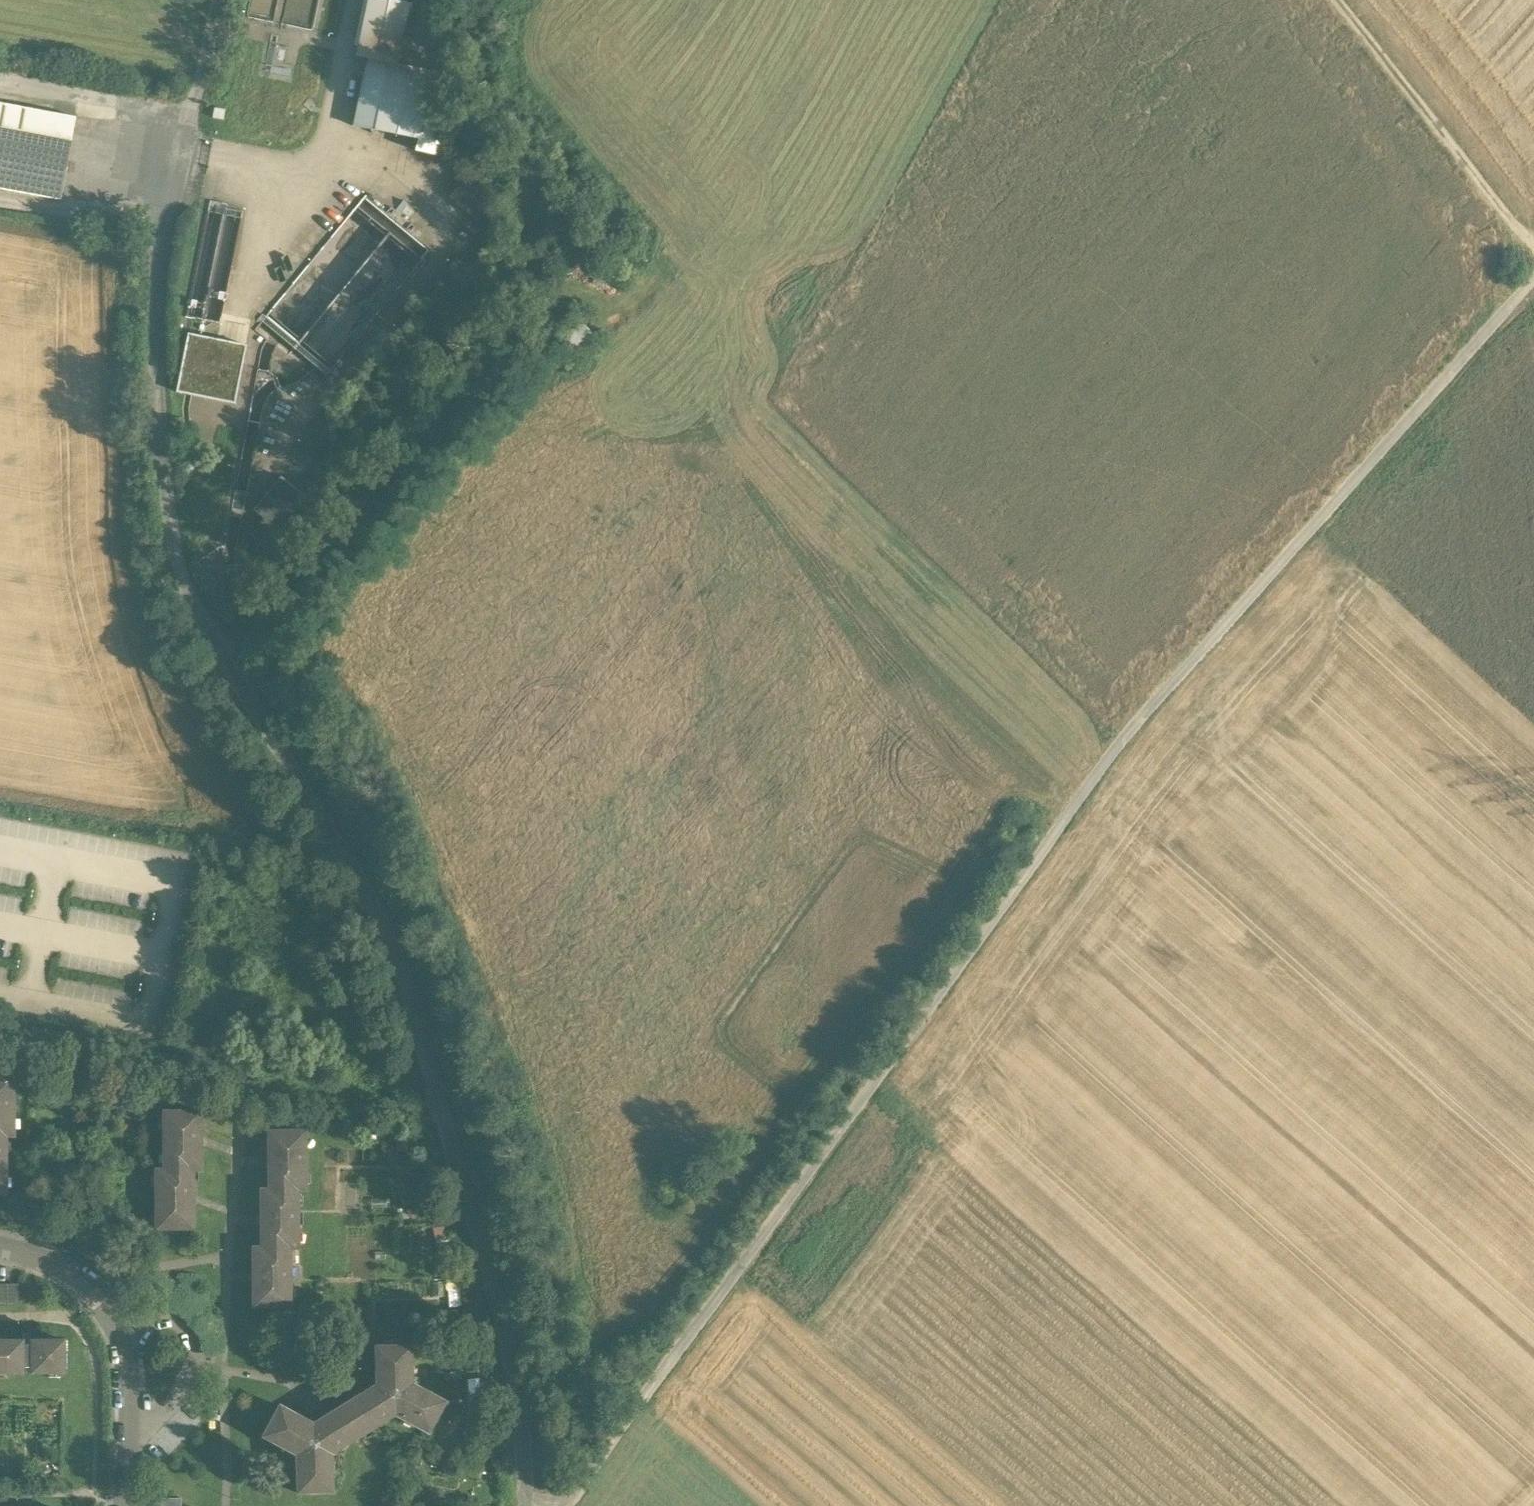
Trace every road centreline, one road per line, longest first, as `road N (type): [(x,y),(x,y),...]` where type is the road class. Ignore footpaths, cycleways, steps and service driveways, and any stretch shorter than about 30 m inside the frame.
road 1 (unclassified): [(1533,282),(1119,742),(564,1505)]
road 2 (unclassified): [(524,1505),(504,1307),(377,913),(174,563),(164,516),(154,293),(189,119)]
road 3 (residential): [(121,1505),(121,1370),(112,1326),(89,1285),(45,1257),(0,1247)]
road 4 (track): [(1533,253),(1329,0)]
road 5 (track): [(189,119),(214,0)]

